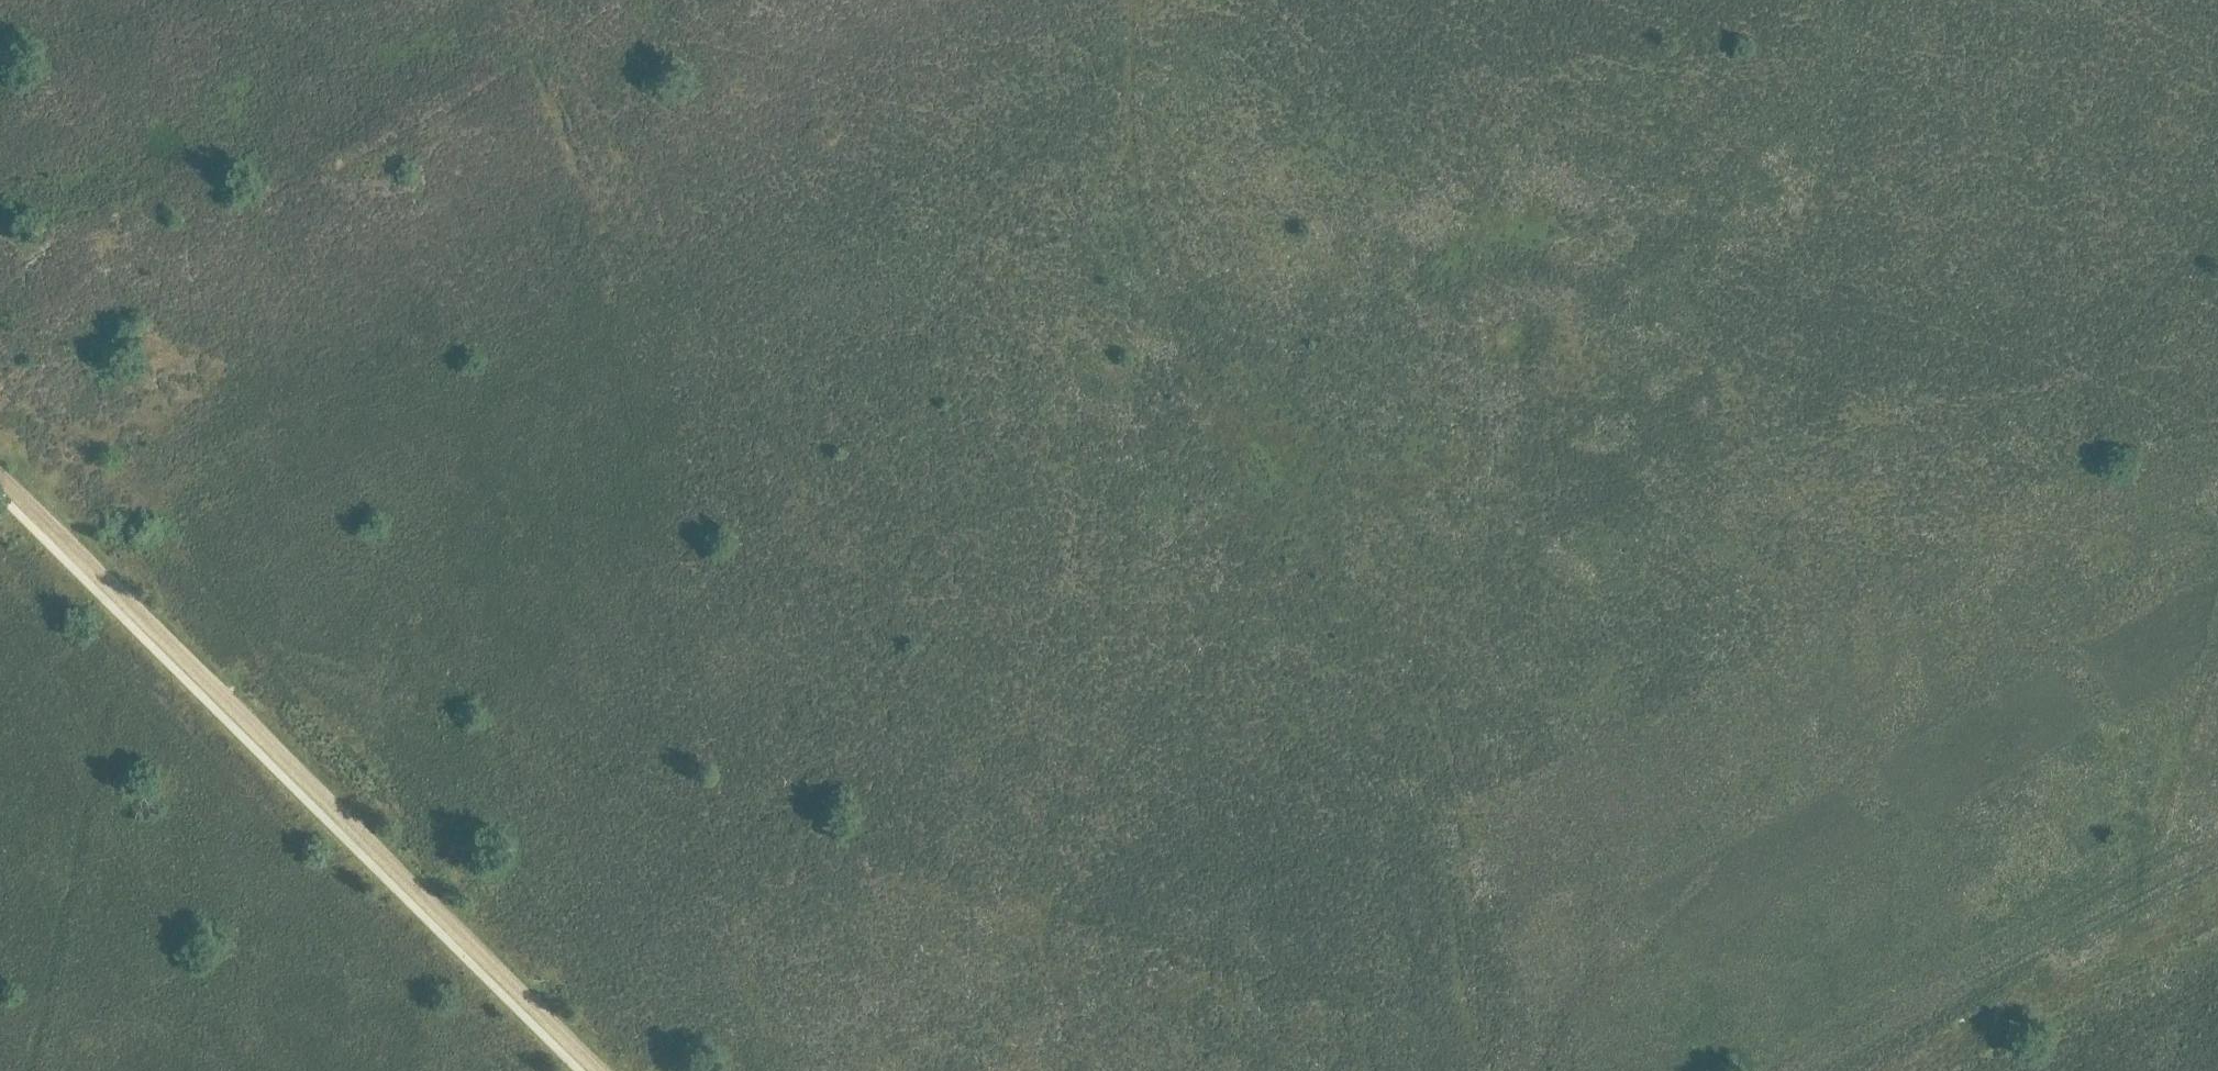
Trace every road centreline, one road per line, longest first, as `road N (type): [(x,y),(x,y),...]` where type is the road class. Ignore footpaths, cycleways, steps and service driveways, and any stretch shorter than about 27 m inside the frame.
road 1 (track): [(607,1070),(0,467)]

